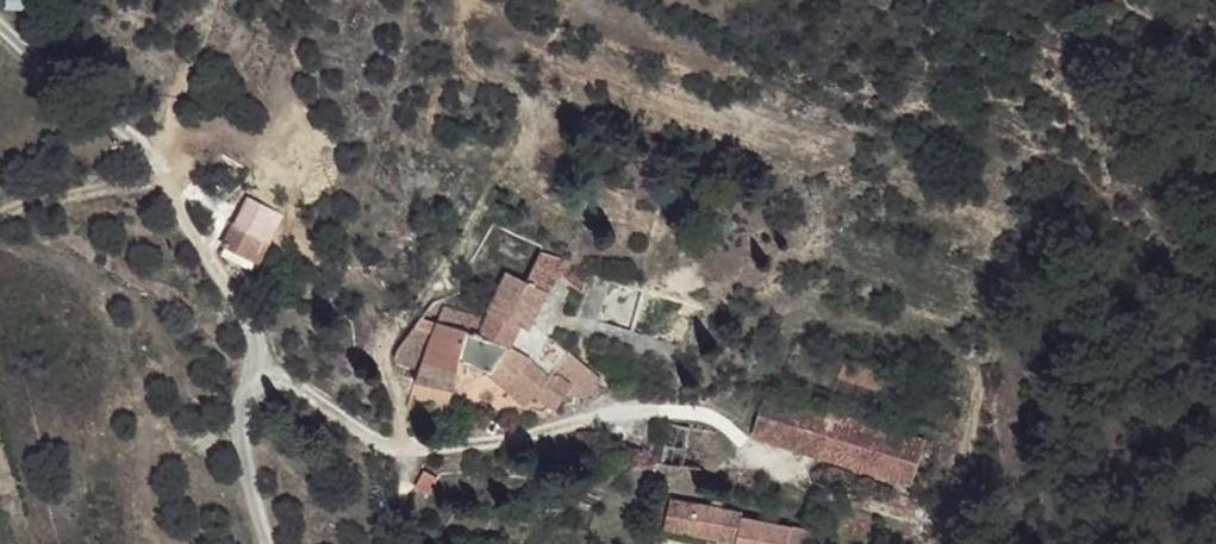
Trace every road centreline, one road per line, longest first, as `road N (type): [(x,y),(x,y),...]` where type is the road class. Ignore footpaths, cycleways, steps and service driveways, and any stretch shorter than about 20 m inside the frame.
road 1 (unclassified): [(271,543),(236,417),(254,358),(238,299),(184,224),(143,142),(0,26)]

